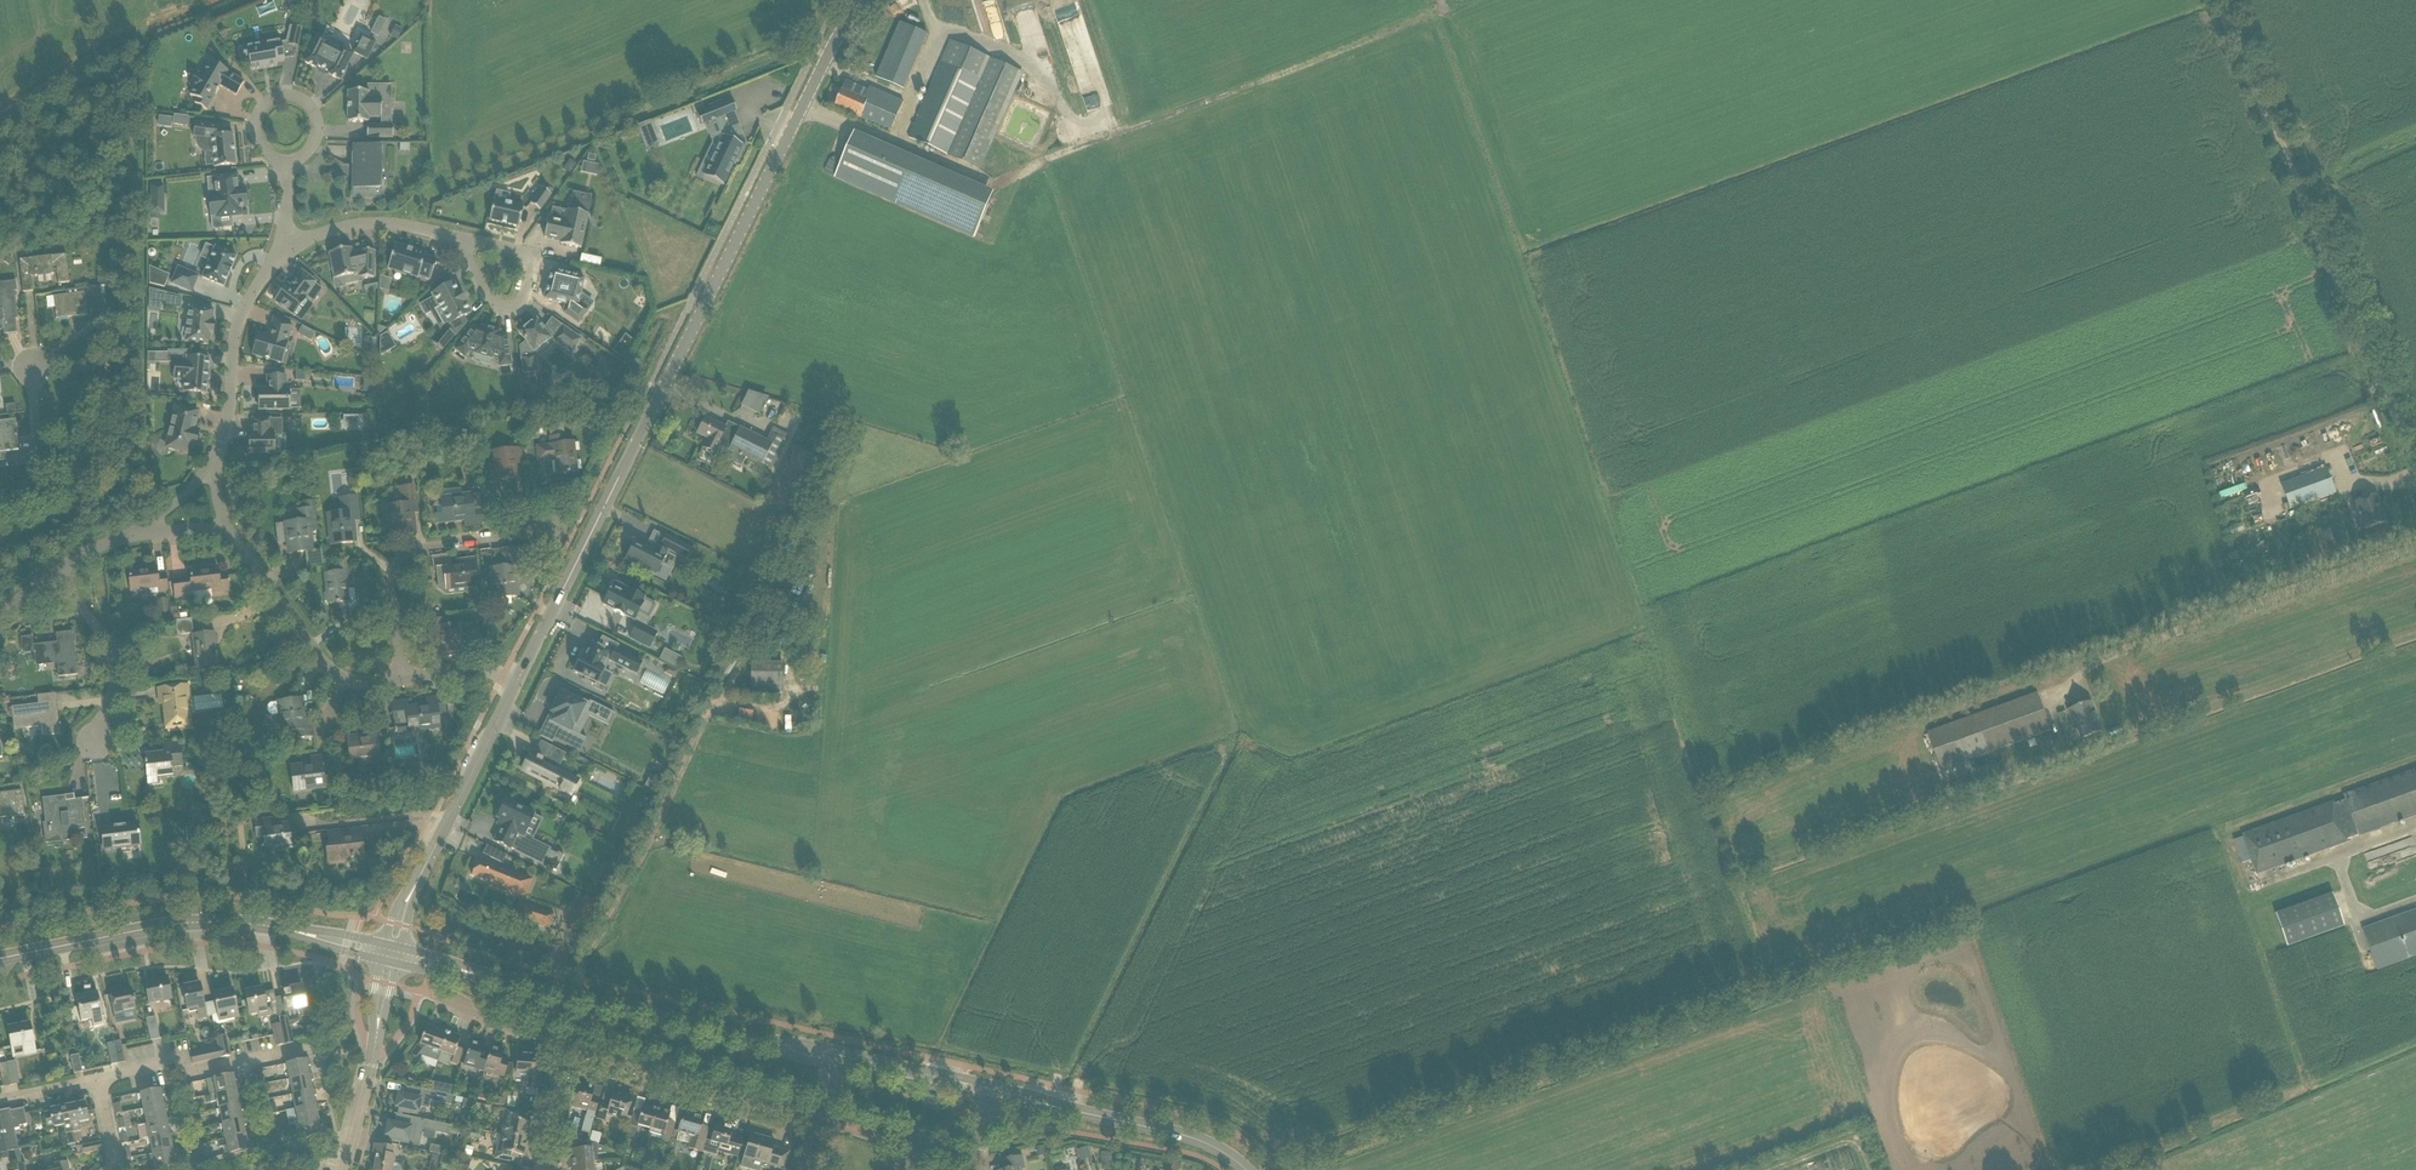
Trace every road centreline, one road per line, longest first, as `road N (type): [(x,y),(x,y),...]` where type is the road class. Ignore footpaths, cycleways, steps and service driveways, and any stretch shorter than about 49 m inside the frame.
road 1 (tertiary): [(517,681),(827,55),(864,0)]
road 2 (unclassified): [(2415,467),(2220,0)]
road 3 (track): [(396,225),(435,196),(792,48),(827,55)]
road 4 (tertiary): [(0,959),(149,928),(210,922),(293,930)]
road 5 (residential): [(395,682),(391,577),(412,550),(557,532)]
road 6 (tertiary): [(761,1041),(491,978)]
road 7 (residential): [(817,1118),(561,1044)]
road 8 (residential): [(223,532),(332,673),(358,684),(395,682)]
road 9 (residential): [(216,464),(235,335),(257,285),(287,253)]
road 10 (tertiary): [(416,882),(517,681)]
road 11 (residential): [(99,1080),(172,1063),(191,1071),(316,1051)]
road 12 (tertiary): [(1249,1169),(1204,1142),(1047,1104)]
road 13 (residential): [(463,240),(533,253),(514,306),(490,298),(469,261)]
road 14 (residential): [(95,741),(113,657),(60,571)]
road 15 (residential): [(287,253),(315,235),(372,224),(463,240)]
road 16 (tertiary): [(991,1086),(838,1052)]
road 17 (tertiary): [(835,1066),(988,1098)]
road 18 (residential): [(0,504),(24,495),(34,478),(34,370)]
road 19 (unclassified): [(343,1169),(378,1027)]
road 20 (residential): [(285,158),(305,152),(316,136),(310,107),(282,98),(265,107),(257,124)]
road 21 (residential): [(395,682),(488,667),(517,681)]
road 22 (residential): [(561,1044),(550,1169)]

